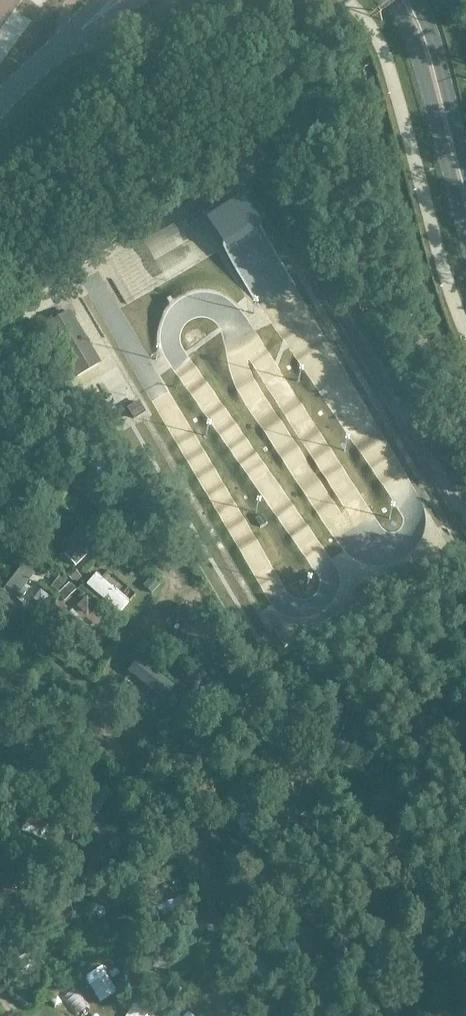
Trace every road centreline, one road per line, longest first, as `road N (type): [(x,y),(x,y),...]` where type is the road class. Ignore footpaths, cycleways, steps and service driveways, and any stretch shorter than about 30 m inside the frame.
road 1 (primary): [(465,202),(427,53),(405,0)]
road 2 (track): [(0,323),(79,295),(129,404)]
road 3 (unclassified): [(91,19),(0,101)]

